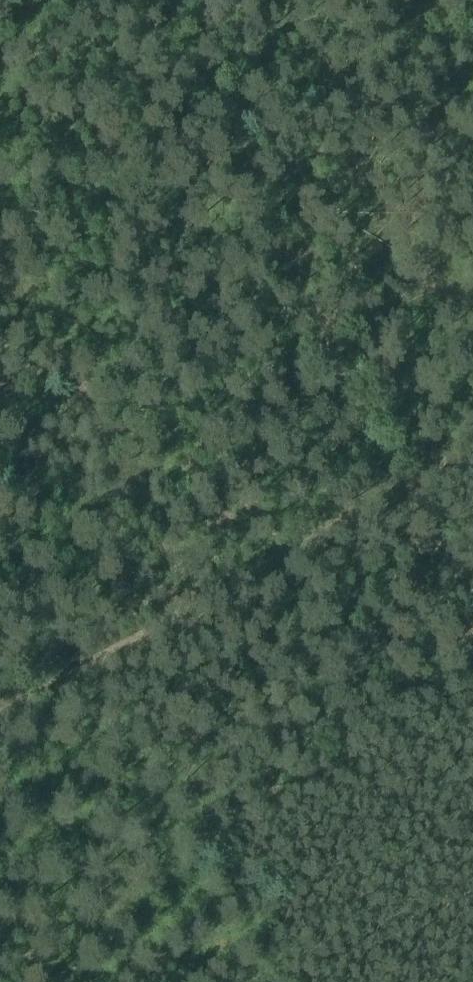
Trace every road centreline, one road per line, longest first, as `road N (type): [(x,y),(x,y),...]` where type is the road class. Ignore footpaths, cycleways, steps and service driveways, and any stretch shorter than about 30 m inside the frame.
road 1 (track): [(0,709),(400,482)]
road 2 (track): [(400,482),(472,592)]

